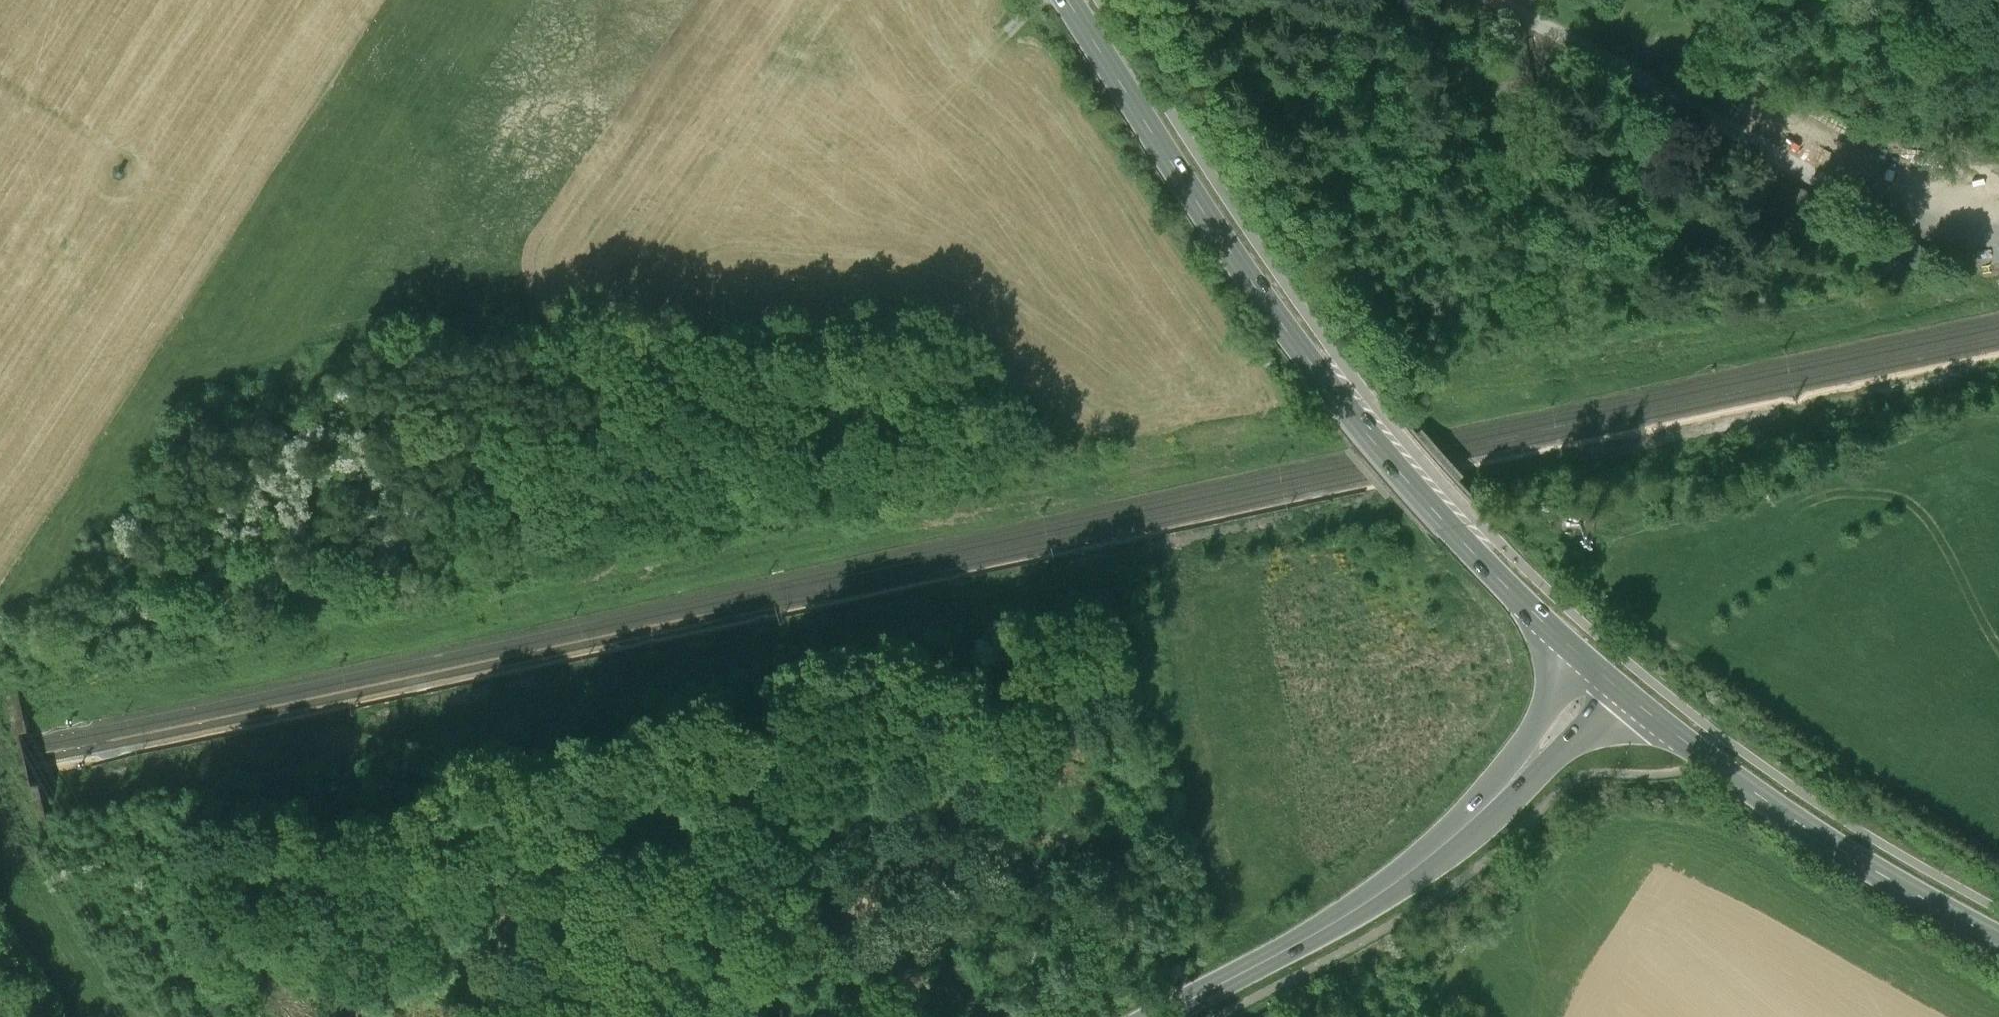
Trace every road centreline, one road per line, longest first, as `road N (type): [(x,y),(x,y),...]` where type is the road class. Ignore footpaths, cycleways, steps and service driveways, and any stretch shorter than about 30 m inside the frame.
road 1 (secondary): [(1065,0),(1345,409),(1450,528),(1603,676)]
road 2 (secondary): [(1159,1016),(1408,874),(1491,803),(1603,676)]
road 3 (secondary): [(1603,676),(1796,822),(1998,939)]
road 4 (track): [(987,1016),(934,983),(864,962)]

